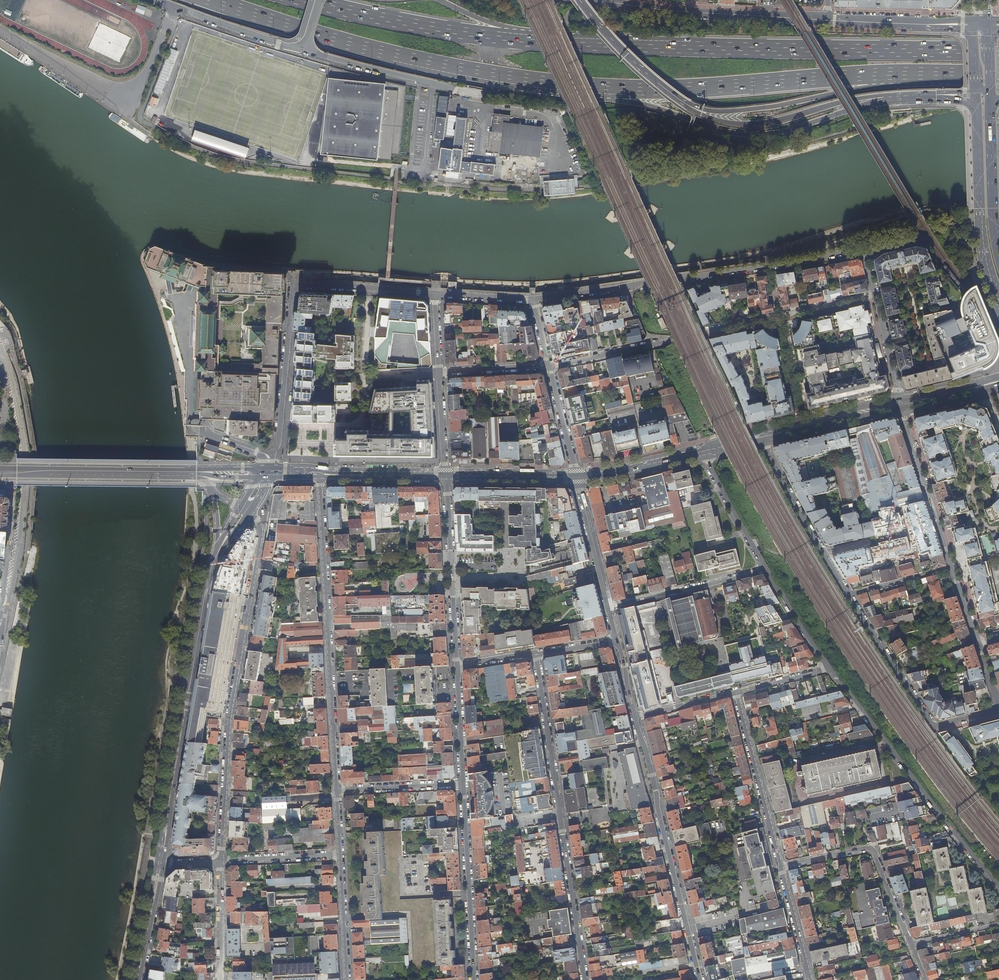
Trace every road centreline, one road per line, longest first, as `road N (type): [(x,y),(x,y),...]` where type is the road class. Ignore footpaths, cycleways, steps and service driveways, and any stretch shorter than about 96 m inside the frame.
road 1 (motorway): [(998,52),(531,41)]
road 2 (residential): [(760,439),(795,509),(935,726),(994,714),(998,706)]
road 3 (motorway): [(213,0),(398,56),(584,86)]
road 4 (residential): [(250,512),(260,531),(228,717),(221,861)]
road 5 (residential): [(550,365),(877,296)]
road 6 (motorway): [(584,86),(689,88),(917,73)]
road 7 (residential): [(585,979),(538,653)]
road 8 (motorway): [(584,86),(753,134),(896,96)]
road 9 (residential): [(338,790),(319,474)]
road 10 (unclassified): [(0,630),(25,486),(16,394),(0,347)]
road 11 (residential): [(998,887),(831,668)]
road 12 (tertiary): [(700,979),(634,715)]
road 13 (residential): [(978,642),(901,405)]
road 14 (motorway): [(680,98),(706,110),(750,110),(917,73)]
road 15 (motorway): [(531,41),(303,0)]
road 16 (primary): [(680,98),(703,116),(746,125),(896,96)]
road 17 (secondary): [(827,20),(603,0)]
road 18 (residential): [(867,250),(652,282)]
road 19 (primary): [(976,102),(981,240),(998,300)]
road 20 (tertiary): [(463,783),(474,979)]
road 21 (residential): [(911,945),(873,848),(784,867)]
road 22 (tertiary): [(446,476),(456,667)]
road 23 (residential): [(270,474),(293,285)]
road 24 (residential): [(736,691),(784,867)]
road 25 (primary): [(16,471),(196,474)]
road 26 (secondary): [(192,663),(165,838)]
road 27 (secondary): [(165,838),(192,663)]
road 28 (residential): [(609,608),(766,569)]
road 29 (residential): [(156,0),(304,50)]
road 30 (unclassified): [(304,50),(455,88)]
road 31 (primary): [(998,250),(991,98)]
road 32 (primary): [(760,439),(901,405)]
road 33 (unclassified): [(293,285),(436,293)]
road 34 (primary): [(582,0),(680,98)]
road 35 (tertiary): [(609,608),(577,477)]
road 36 (residential): [(766,569),(701,452)]
road 37 (primary): [(446,476),(577,477)]
road 38 (primary): [(319,474),(446,476)]
road 39 (primary): [(577,477),(701,452)]
road 40 (residential): [(349,979),(341,854)]
road 41 (residential): [(338,790),(463,783)]
road 42 (residential): [(221,861),(341,854)]

